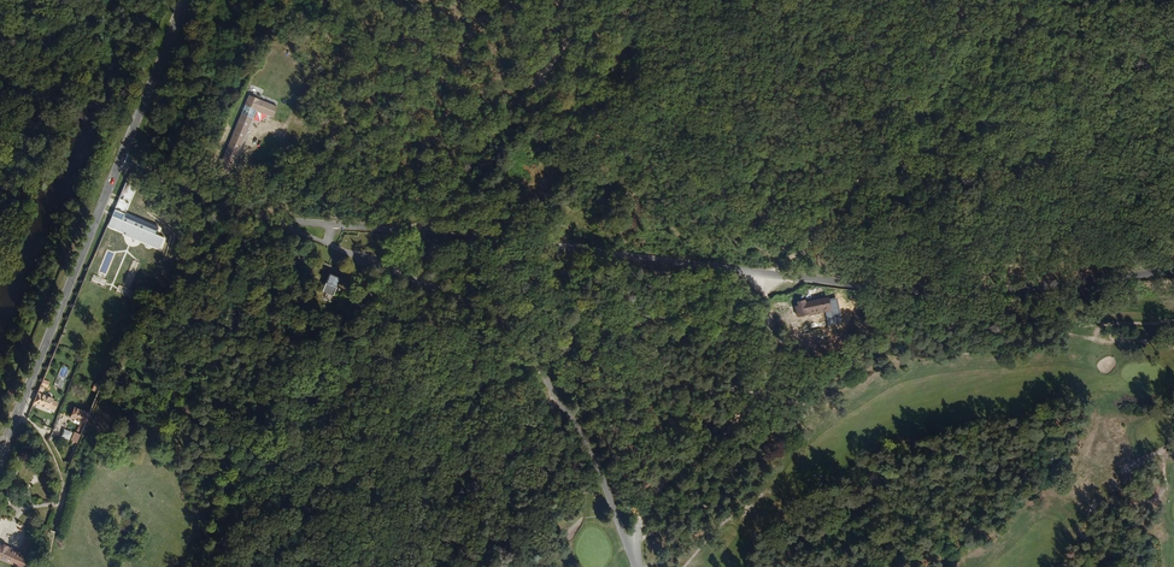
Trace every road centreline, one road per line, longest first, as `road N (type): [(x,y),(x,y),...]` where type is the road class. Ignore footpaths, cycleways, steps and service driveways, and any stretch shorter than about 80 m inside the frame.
road 1 (unclassified): [(1173,273),(949,294),(333,225)]
road 2 (track): [(639,535),(681,518),(782,433),(830,381),(797,368),(770,318),(710,323),(590,355),(414,566)]
road 3 (track): [(997,0),(880,141),(806,250),(759,272),(770,318),(766,353),(648,505),(627,553)]
road 4 (track): [(226,566),(229,550),(202,500),(387,270)]
road 5 (track): [(830,381),(906,337),(1173,347)]
road 6 (residential): [(0,458),(121,161)]
road 7 (track): [(595,0),(420,231)]
road 8 (residential): [(121,161),(188,0)]
road 9 (unclassified): [(281,221),(121,161)]

